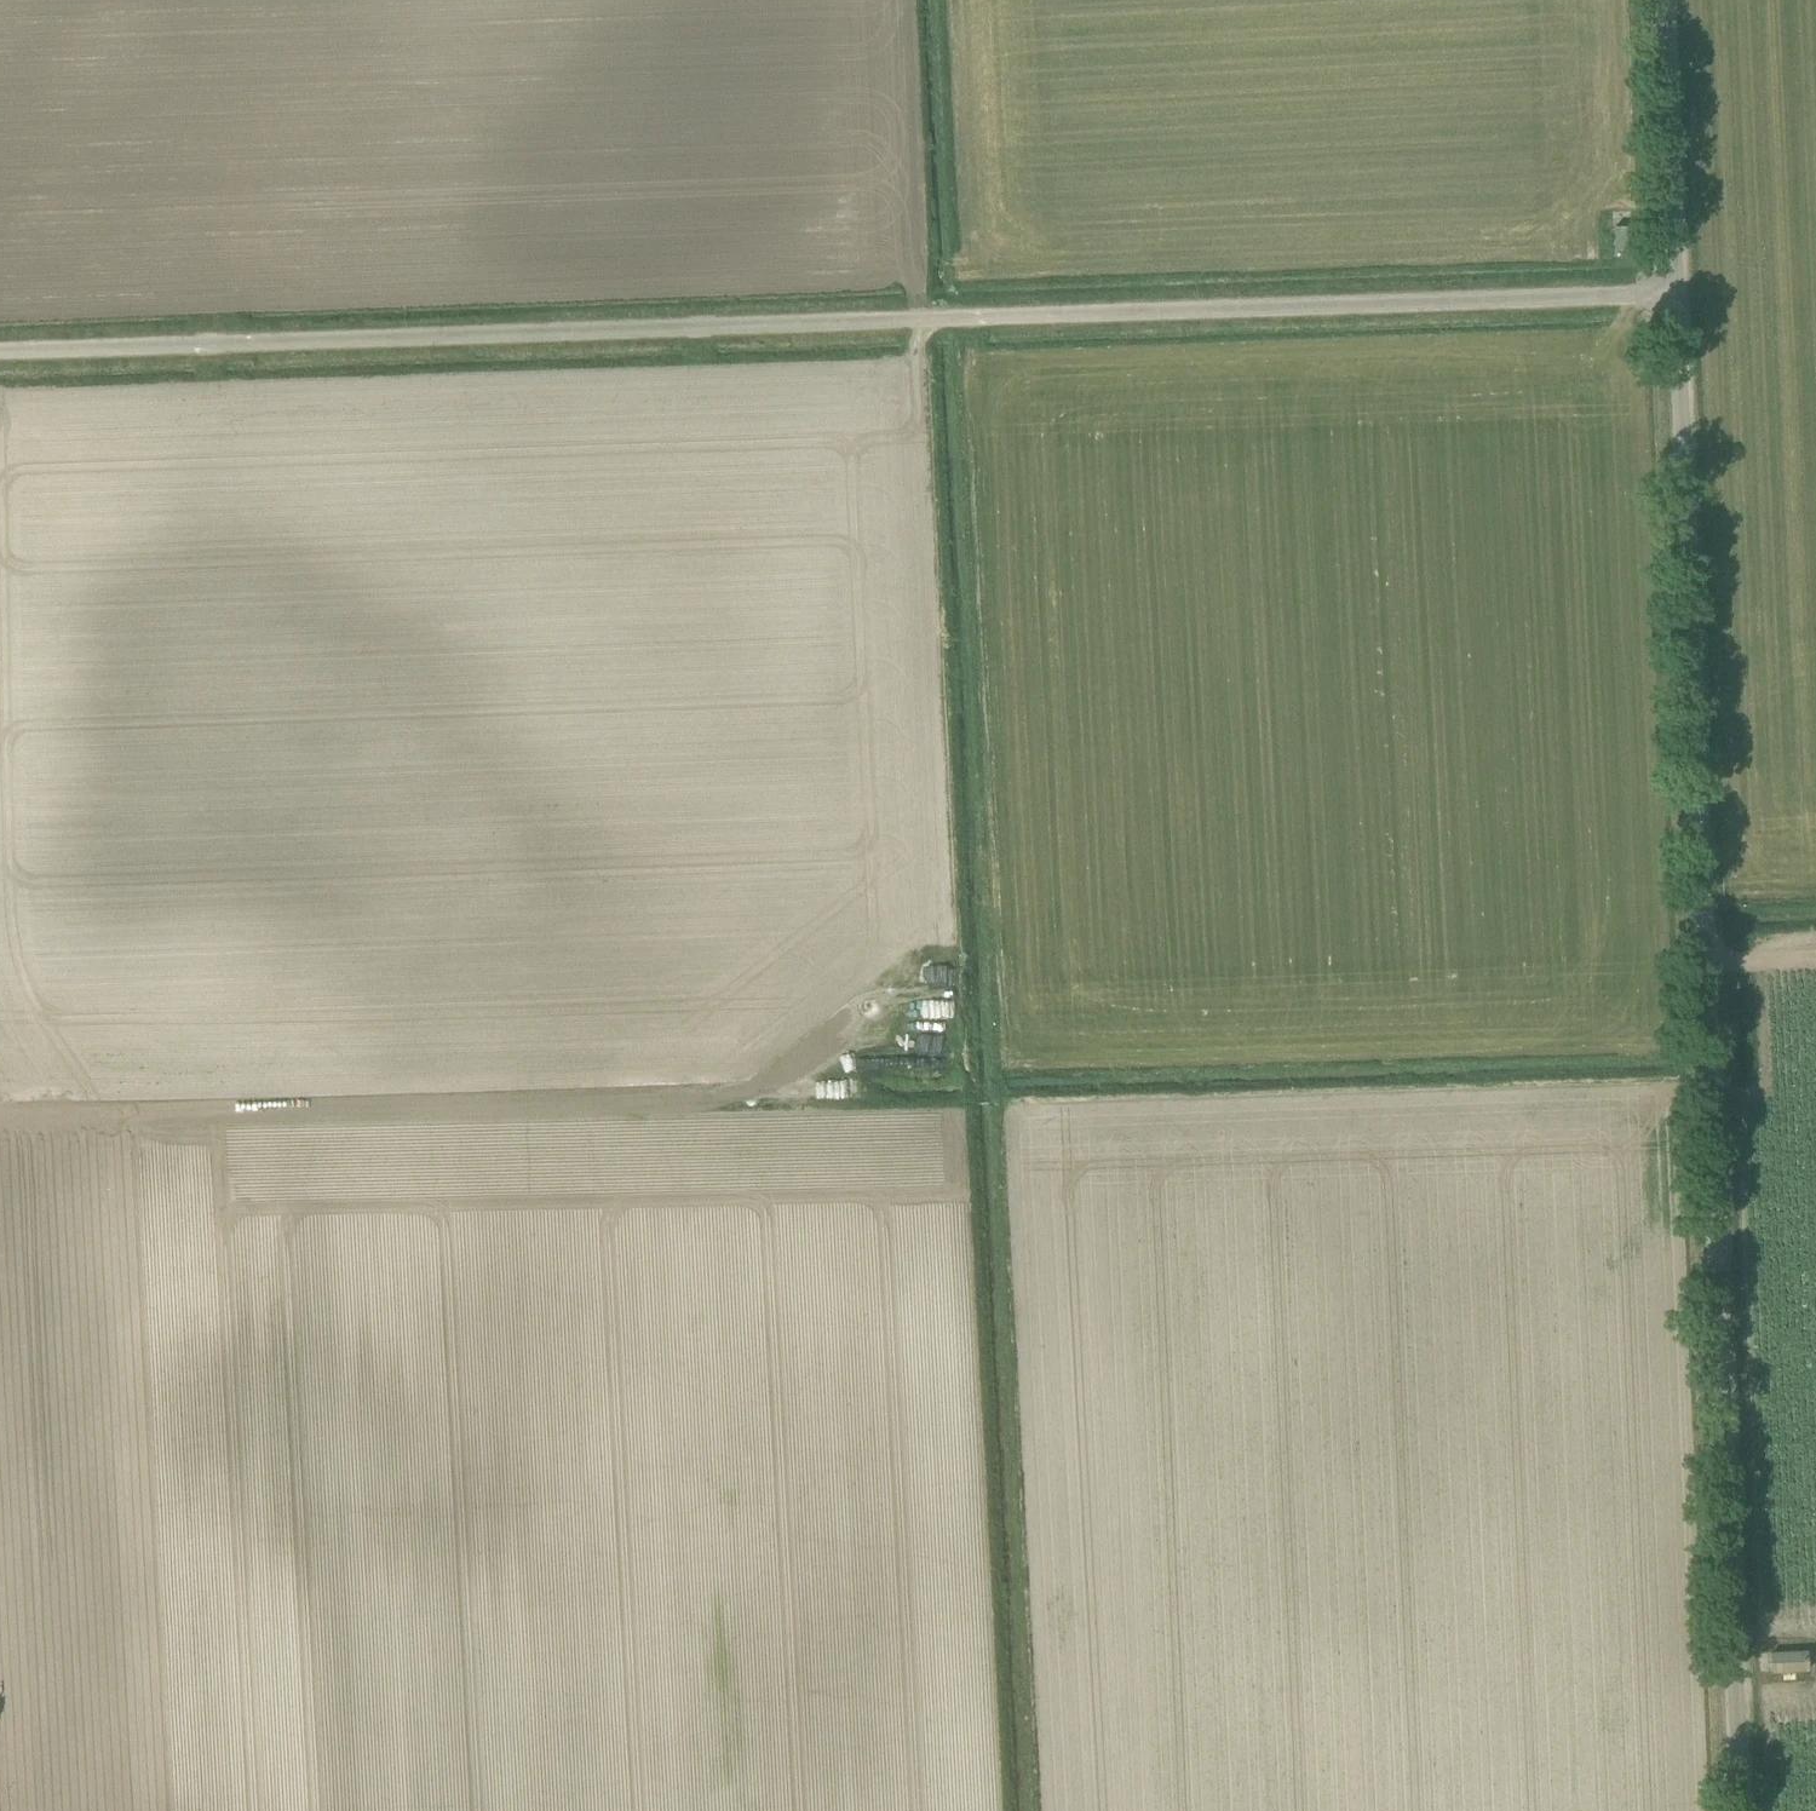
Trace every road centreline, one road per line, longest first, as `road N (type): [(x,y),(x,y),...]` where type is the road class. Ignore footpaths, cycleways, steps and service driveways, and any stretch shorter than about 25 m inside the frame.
road 1 (unclassified): [(0,354),(1675,300)]
road 2 (unclassified): [(1743,1810),(1675,300)]
road 3 (unclassified): [(1675,300),(1662,0)]

